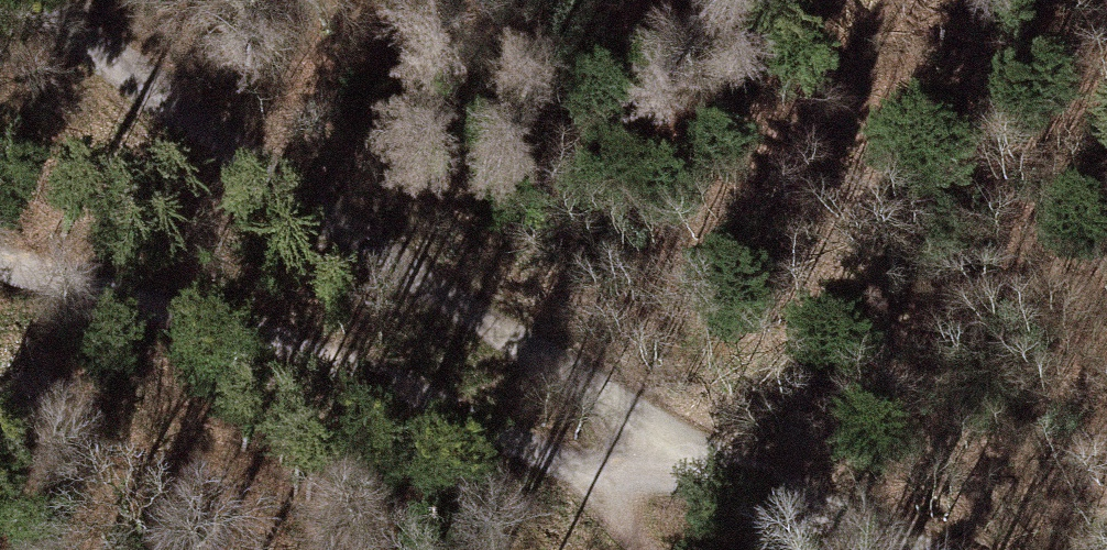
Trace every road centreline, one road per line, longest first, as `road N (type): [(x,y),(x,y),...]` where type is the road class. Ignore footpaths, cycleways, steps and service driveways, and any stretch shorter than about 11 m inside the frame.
road 1 (track): [(52,0),(358,230),(691,445)]
road 2 (track): [(691,445),(591,469),(205,317),(0,256)]
road 3 (track): [(691,445),(919,549)]

